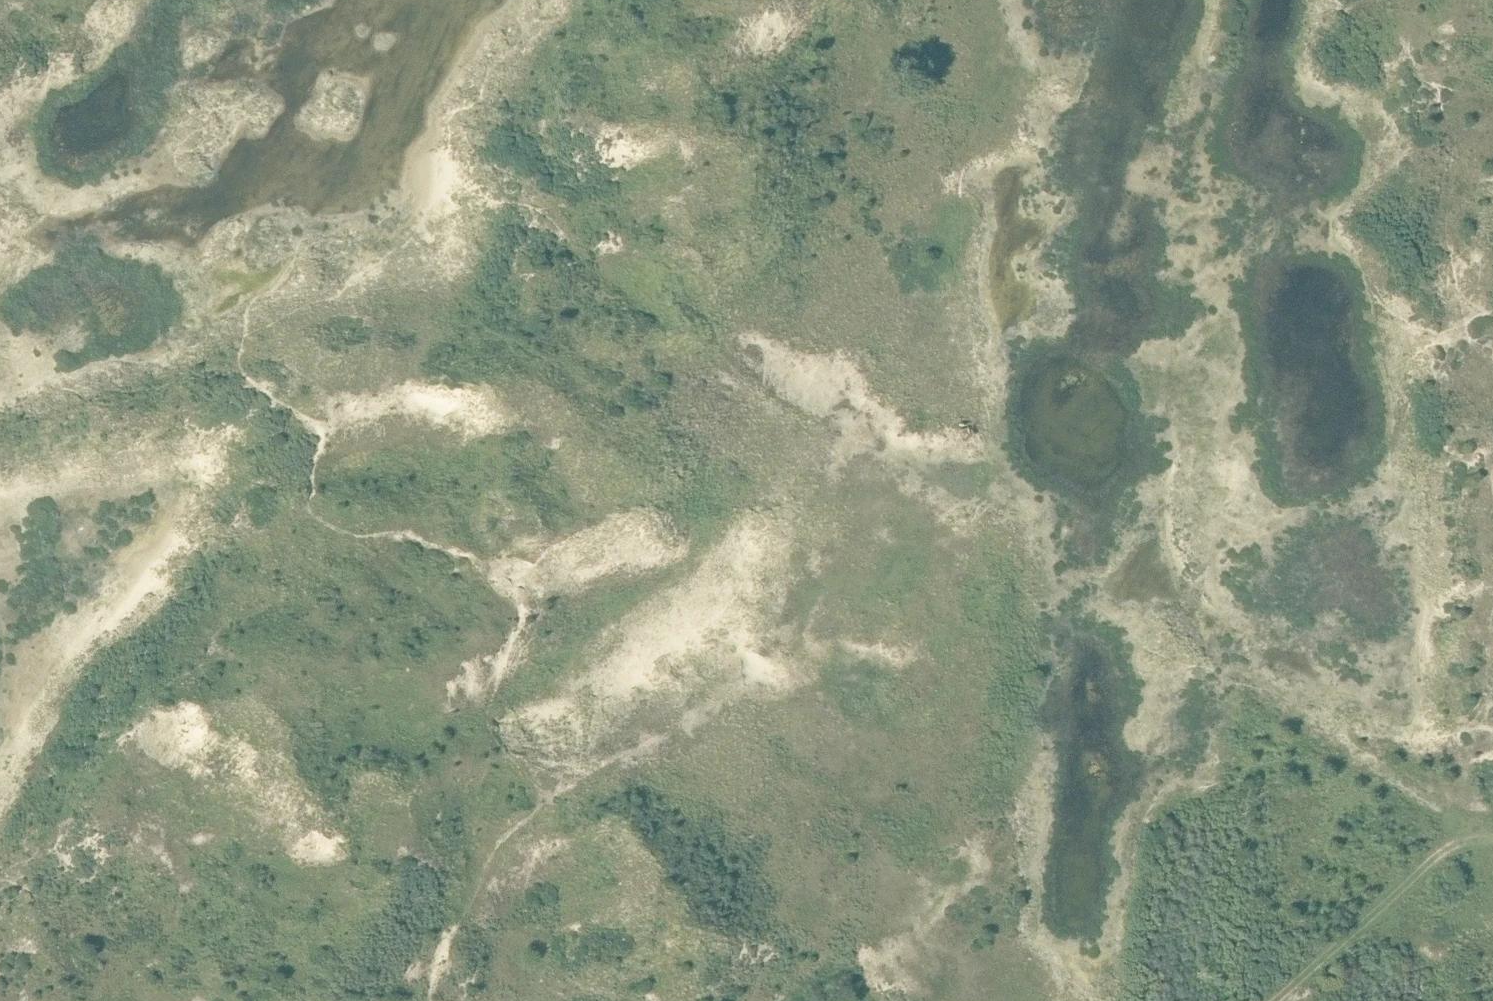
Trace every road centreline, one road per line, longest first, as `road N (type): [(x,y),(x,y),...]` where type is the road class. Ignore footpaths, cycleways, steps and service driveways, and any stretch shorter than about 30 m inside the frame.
road 1 (track): [(1210,0),(1197,217),(1159,506),(1175,579),(1225,659),(1492,835)]
road 2 (track): [(1472,823),(1272,1000)]

